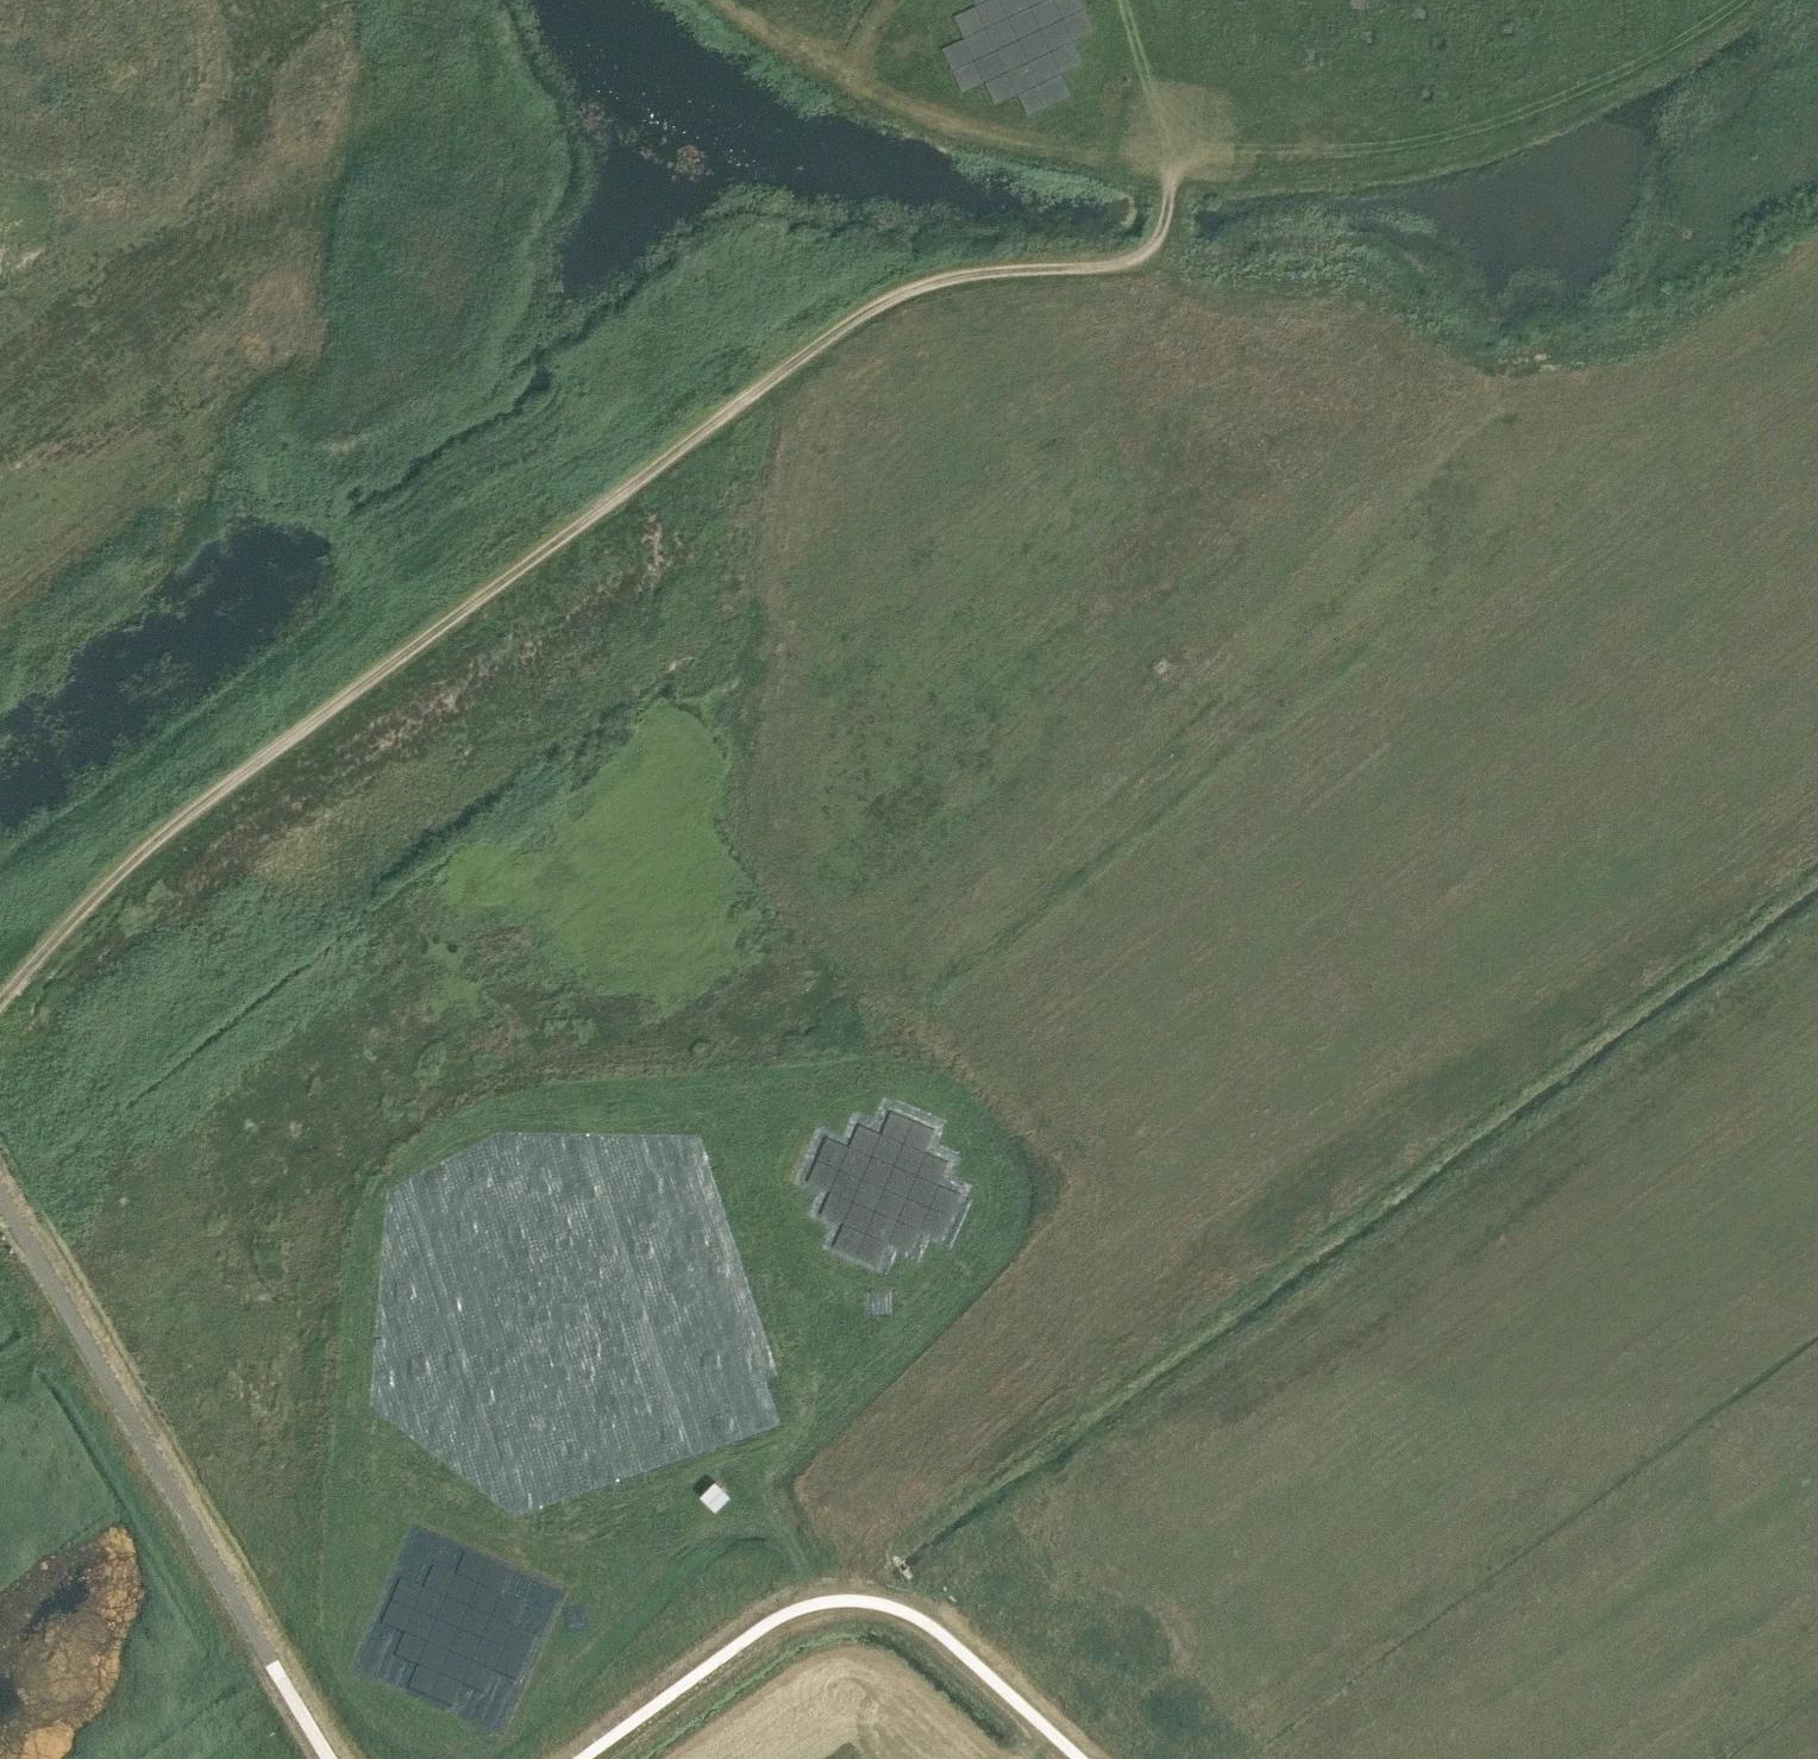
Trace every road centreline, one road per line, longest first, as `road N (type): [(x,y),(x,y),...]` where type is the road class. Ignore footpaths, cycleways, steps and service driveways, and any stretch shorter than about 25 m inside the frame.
road 1 (track): [(0,1001),(204,803),(845,327),(944,279),(1091,268),(1148,252),(1165,227),(1172,186),(1144,79),(1140,0)]
road 2 (track): [(714,0),(919,124),(1021,161),(1172,186),(1280,186),(1477,159),(1646,83),(1765,0)]
road 3 (unclassified): [(332,1758),(0,1193)]

